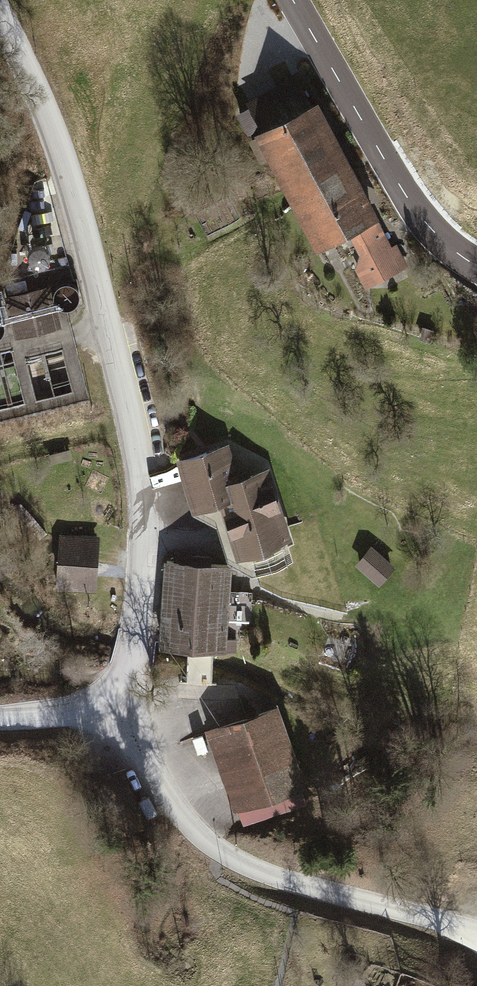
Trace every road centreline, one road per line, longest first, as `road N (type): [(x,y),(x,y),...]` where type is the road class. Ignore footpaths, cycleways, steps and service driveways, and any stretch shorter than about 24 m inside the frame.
road 1 (tertiary): [(106,700),(125,678),(138,632),(145,537),(138,446),(69,182),(0,27)]
road 2 (residential): [(106,700),(173,810),(219,855),(303,890),(476,931)]
road 3 (tertiary): [(476,269),(417,214),(294,0)]

